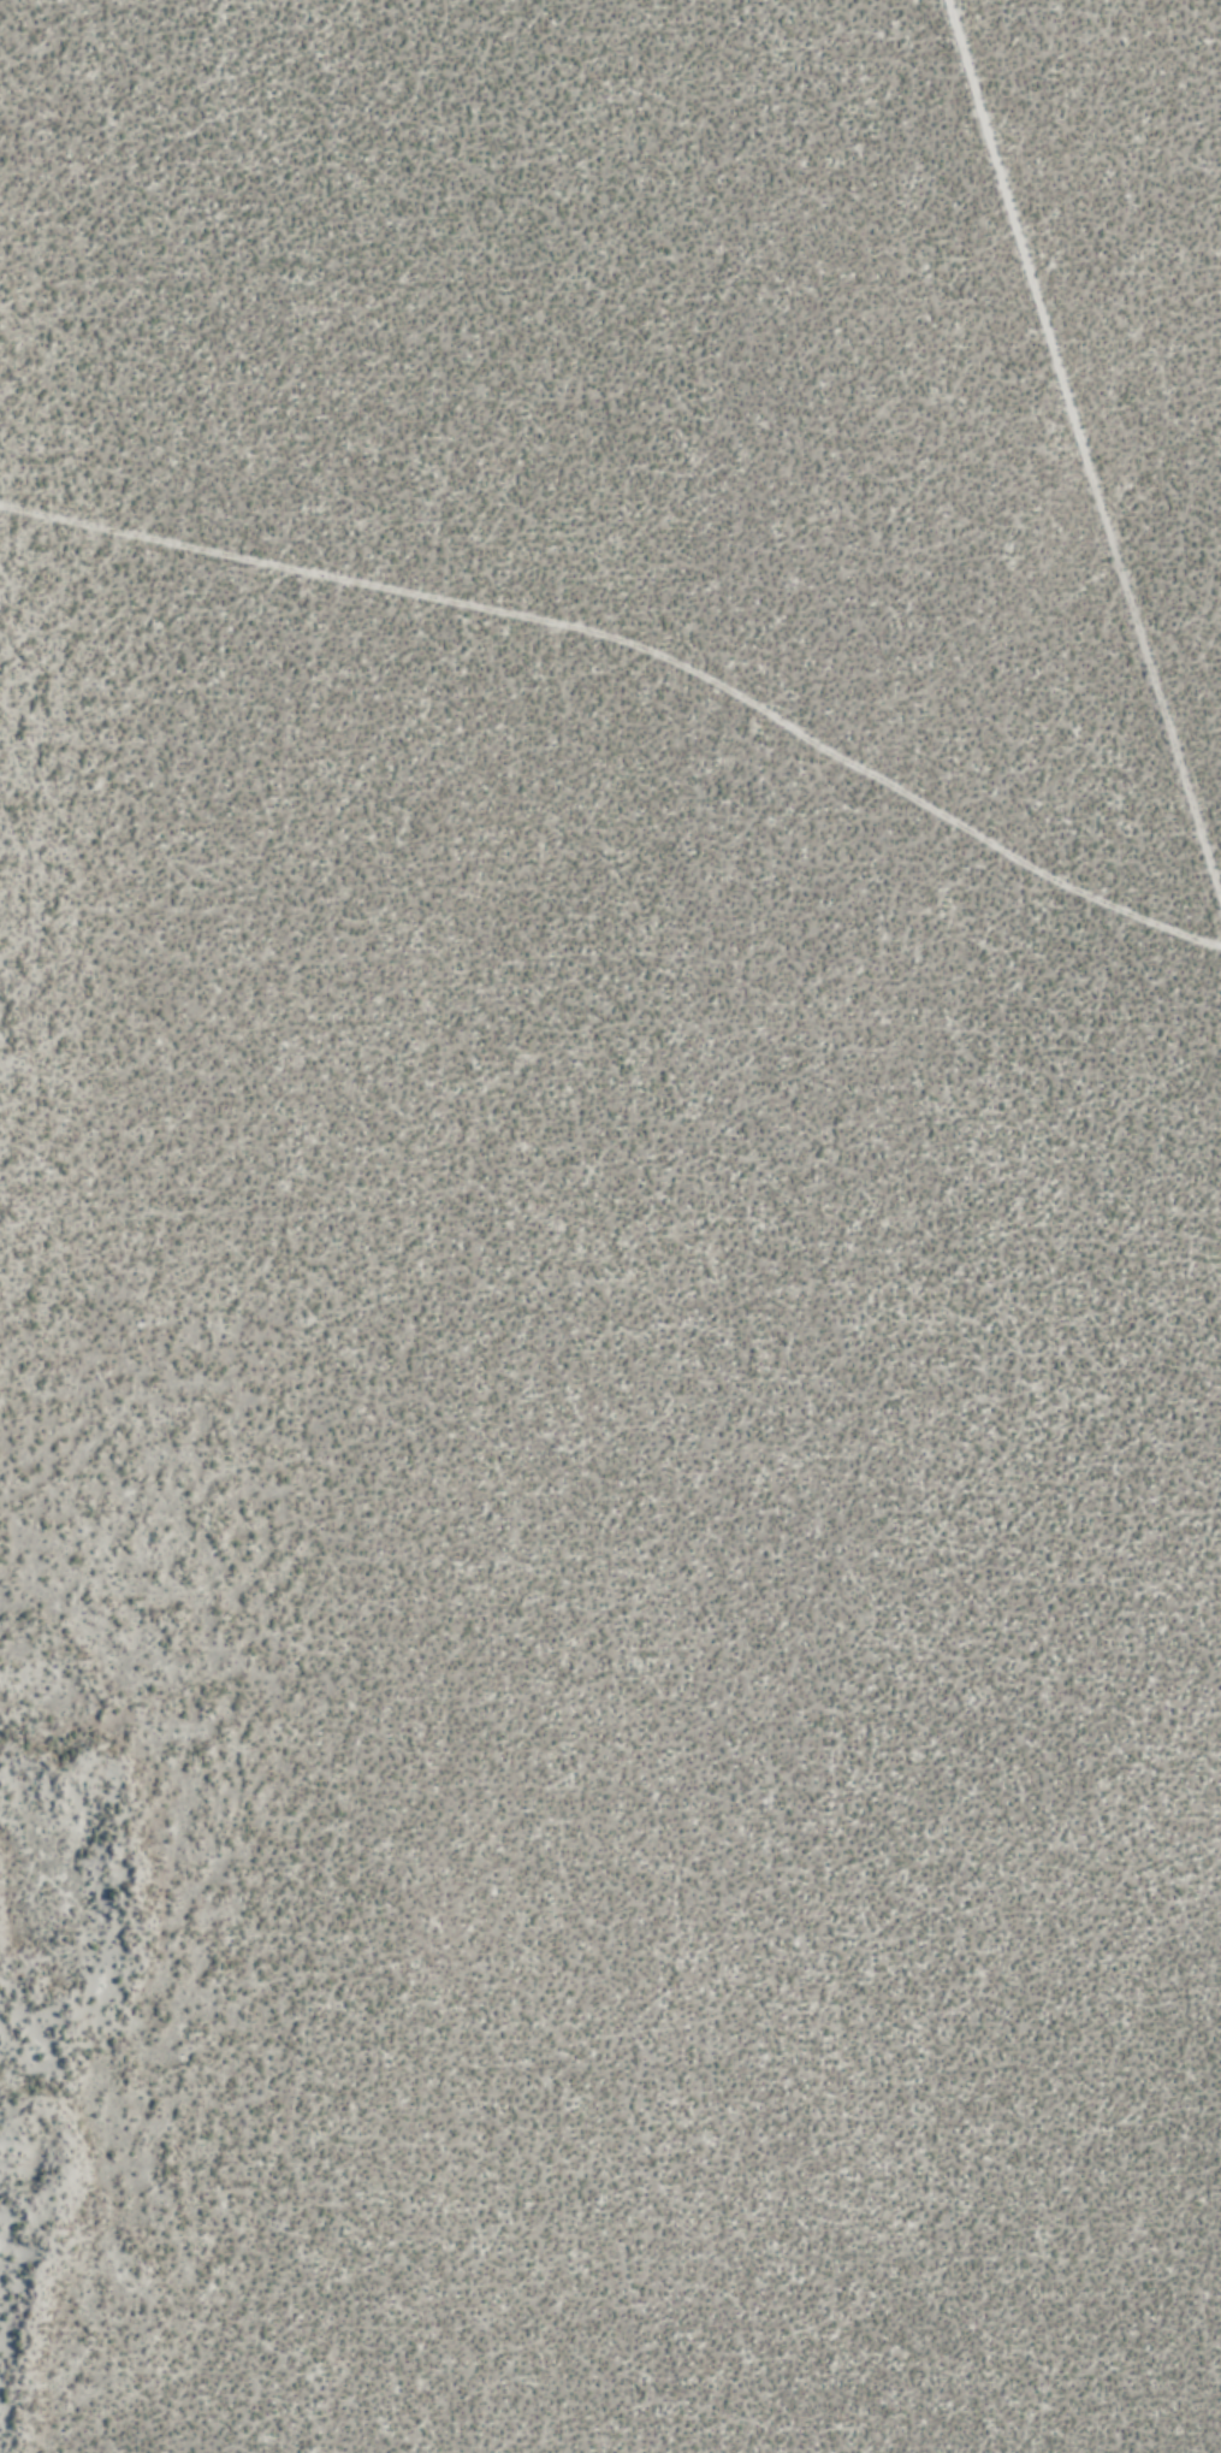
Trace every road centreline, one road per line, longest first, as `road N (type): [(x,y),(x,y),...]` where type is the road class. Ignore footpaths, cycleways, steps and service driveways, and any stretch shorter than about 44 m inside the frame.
road 1 (track): [(1220,896),(949,0)]

